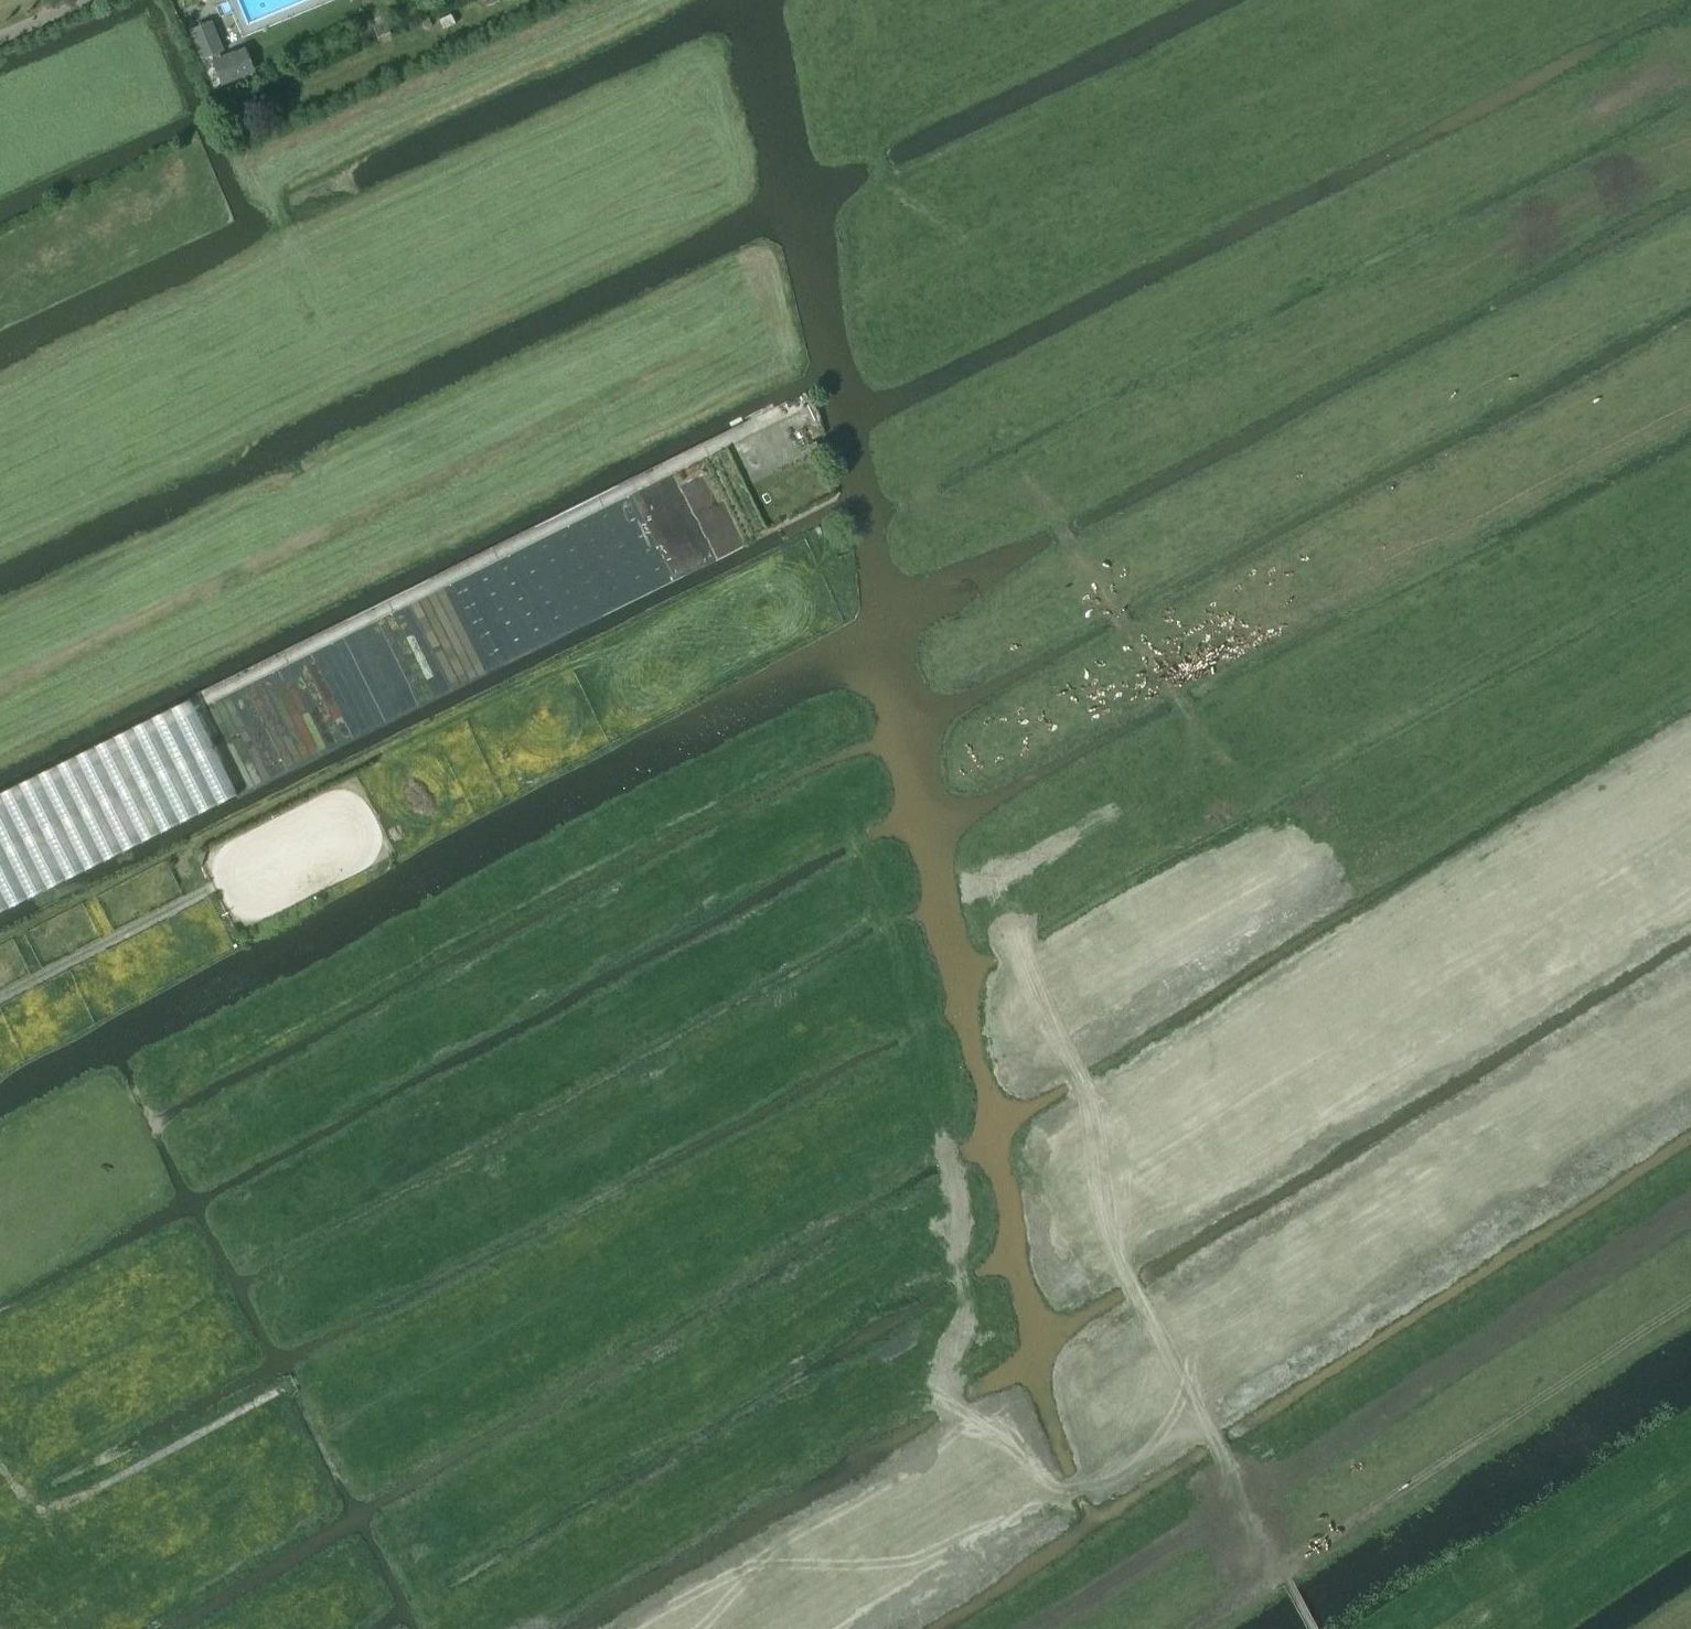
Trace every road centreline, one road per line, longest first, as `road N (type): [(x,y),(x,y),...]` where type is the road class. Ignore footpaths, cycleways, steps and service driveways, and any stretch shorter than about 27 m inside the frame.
road 1 (track): [(1050,512),(1270,827),(1267,845),(1051,974),(1017,1039)]

